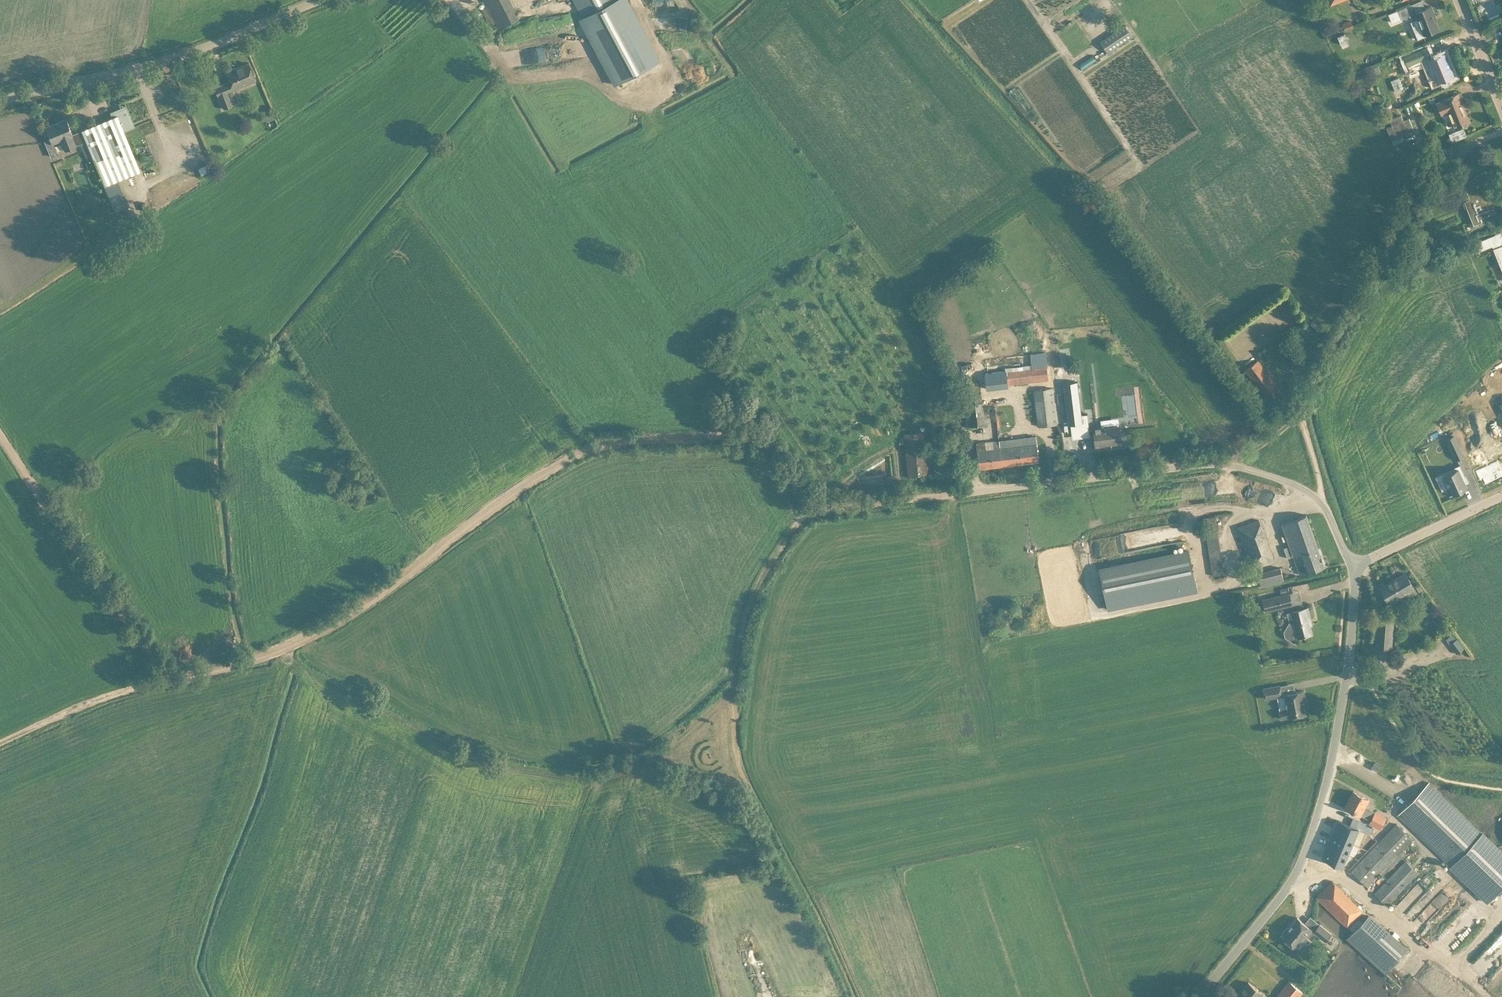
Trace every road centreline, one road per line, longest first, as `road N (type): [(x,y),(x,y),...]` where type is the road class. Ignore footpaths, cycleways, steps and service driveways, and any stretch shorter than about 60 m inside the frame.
road 1 (track): [(286,649),(590,448),(757,439),(814,507)]
road 2 (unclassified): [(1196,996),(1281,895),(1317,816),(1350,662),(1354,567)]
road 3 (unclassified): [(1354,567),(1321,501),(1234,464),(954,495)]
road 4 (track): [(1321,501),(1304,406),(1440,158)]
road 5 (unclassified): [(0,100),(173,60),(314,0)]
road 6 (track): [(849,996),(737,765),(735,692)]
road 7 (track): [(0,433),(168,680)]
road 8 (track): [(735,692),(755,597),(814,507)]
road 9 (track): [(0,744),(98,697),(168,680)]
road 10 (unclassified): [(1354,567),(1501,497)]
road 11 (track): [(814,507),(954,495)]
road 12 (track): [(168,680),(286,649)]

